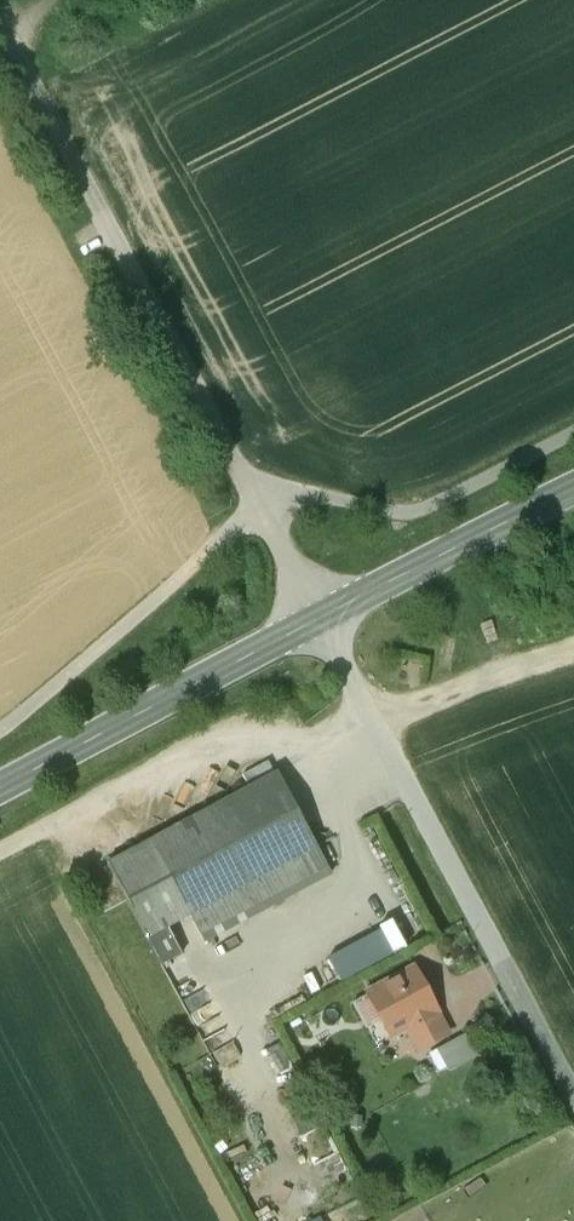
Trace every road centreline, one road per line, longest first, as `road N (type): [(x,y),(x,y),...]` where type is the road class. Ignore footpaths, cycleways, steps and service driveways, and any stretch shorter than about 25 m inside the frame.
road 1 (secondary): [(0,795),(573,496)]
road 2 (track): [(0,9),(261,511)]
road 3 (track): [(573,1090),(374,721)]
road 4 (track): [(0,856),(190,762),(259,743),(309,748),(374,721)]
road 5 (track): [(261,511),(0,733)]
road 6 (track): [(261,511),(314,500),(392,515),(464,495),(573,435)]
road 7 (track): [(374,721),(573,653)]
road 8 (track): [(261,511),(322,624)]

